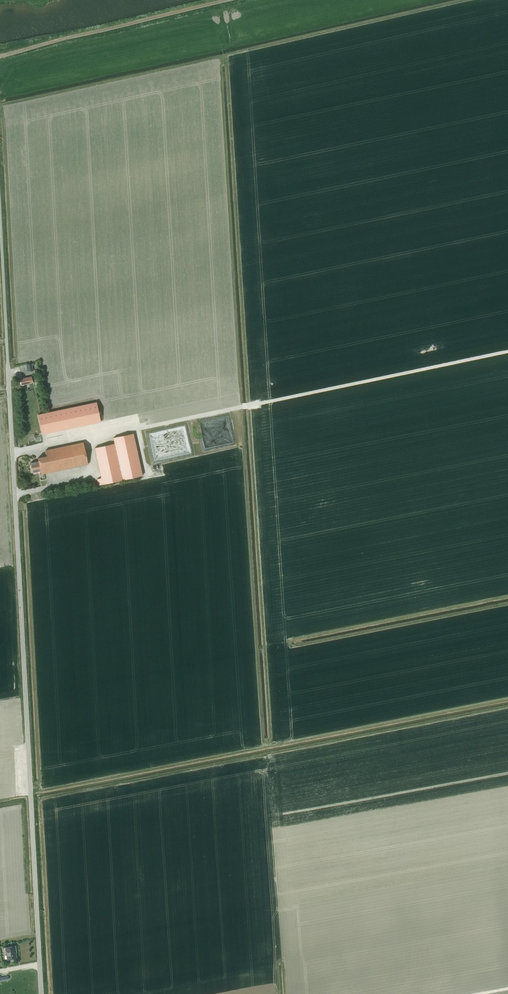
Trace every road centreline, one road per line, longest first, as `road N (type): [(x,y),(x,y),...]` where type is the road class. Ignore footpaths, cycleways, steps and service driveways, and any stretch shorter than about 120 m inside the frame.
road 1 (unclassified): [(42,993),(0,216)]
road 2 (track): [(141,427),(507,351)]

